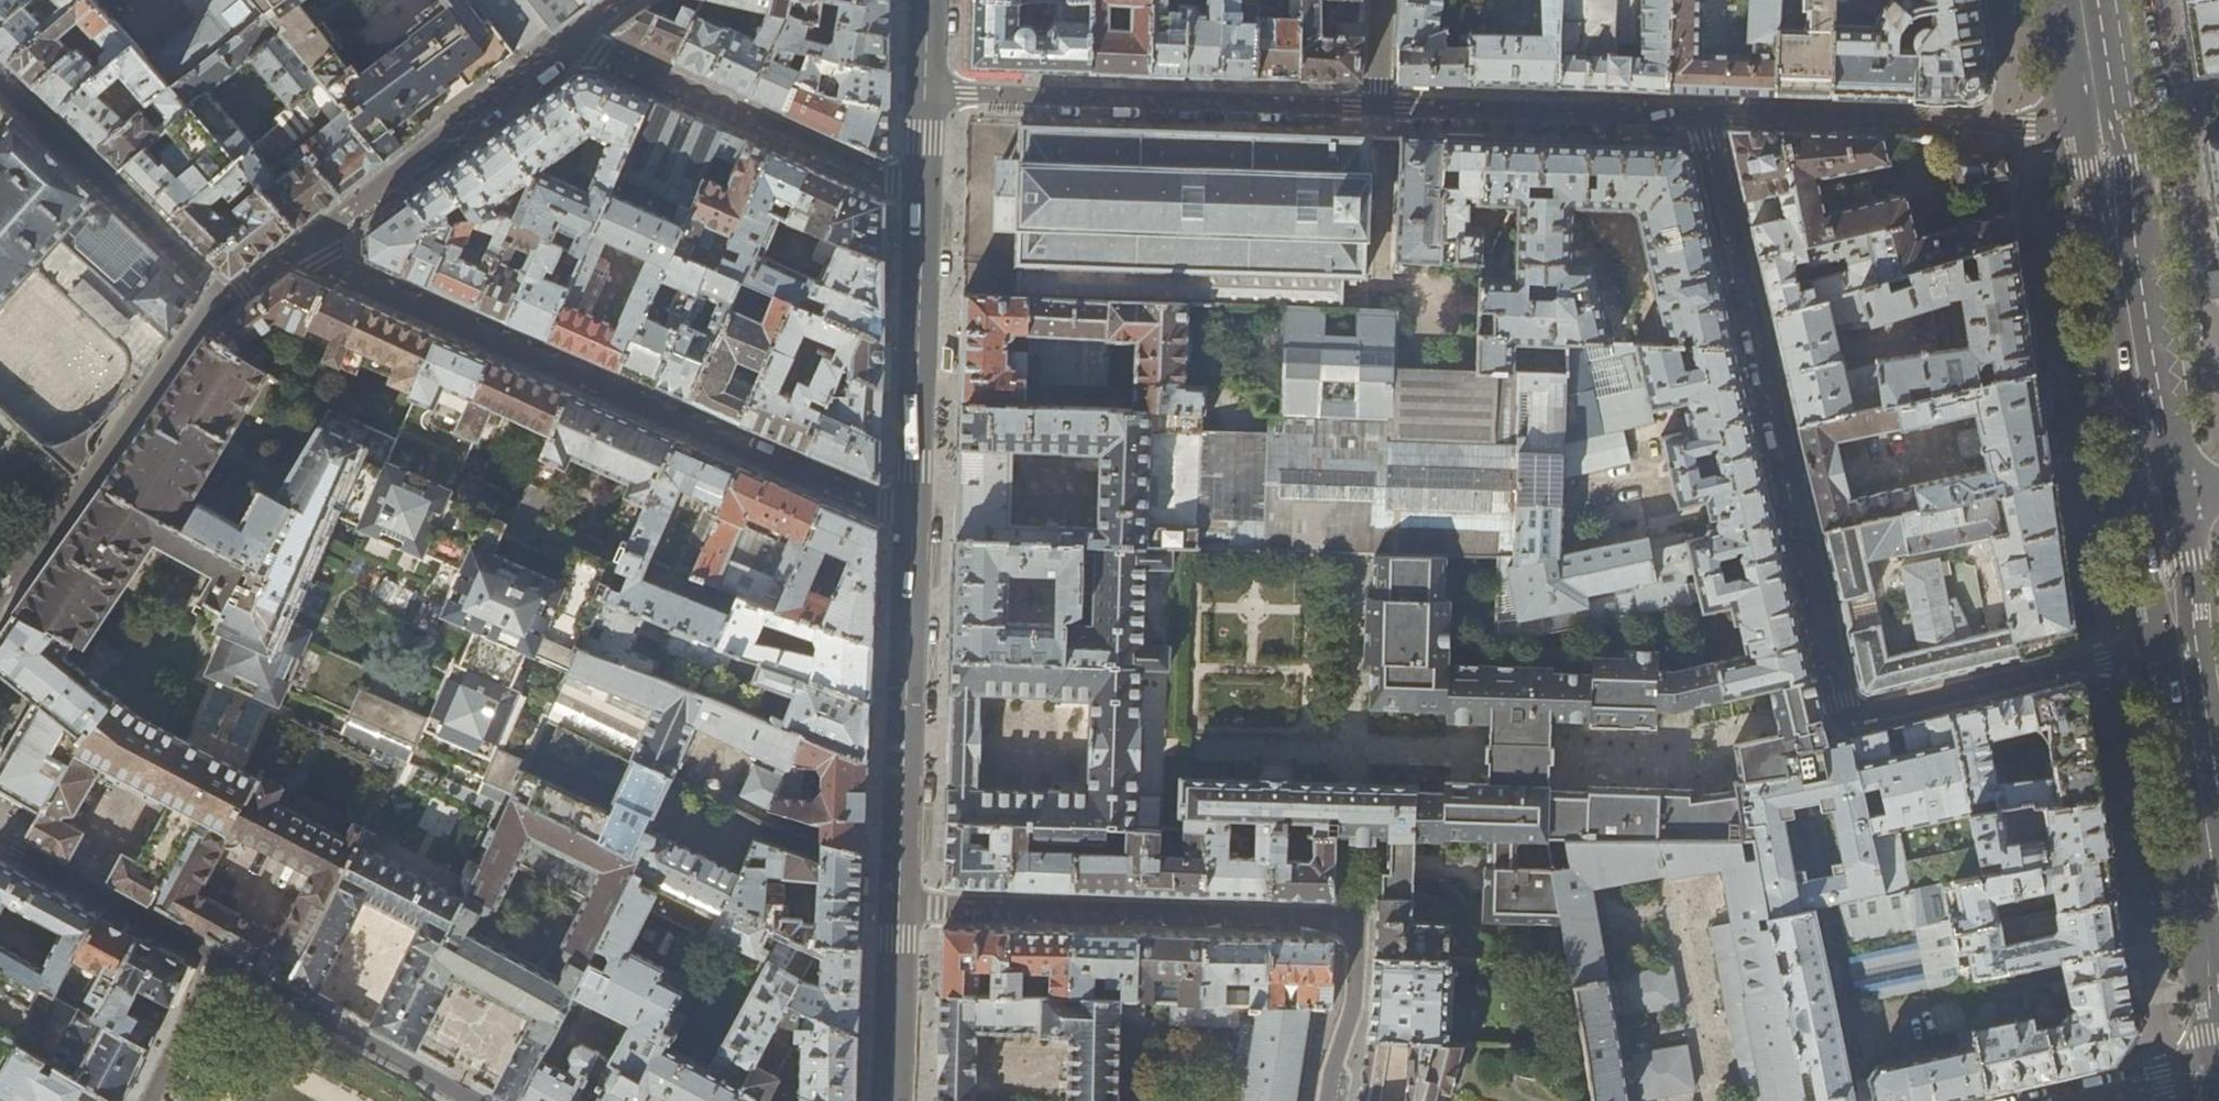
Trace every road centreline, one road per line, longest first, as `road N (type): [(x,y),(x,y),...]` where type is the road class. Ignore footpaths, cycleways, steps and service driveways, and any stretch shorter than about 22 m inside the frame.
road 1 (residential): [(2181,645),(1872,712),(1847,710),(1700,115)]
road 2 (residential): [(927,95),(1700,115)]
road 3 (residential): [(915,522),(296,248)]
road 4 (residential): [(901,907),(1352,926),(1353,998),(1325,1100)]
road 5 (residential): [(1700,115),(2042,123),(2099,116)]
road 6 (primary): [(2157,502),(2099,116)]
road 7 (residential): [(572,39),(924,199)]
road 8 (tertiary): [(915,522),(901,907)]
road 9 (residential): [(296,248),(572,39)]
road 10 (tertiary): [(924,199),(915,522)]
road 11 (residential): [(471,1100),(223,963)]
road 12 (primary): [(2218,912),(2181,645)]
road 13 (residential): [(223,963),(0,841)]
road 14 (tertiary): [(901,907),(894,1100)]
road 15 (residential): [(2064,1100),(2218,1074)]
road 16 (residential): [(223,963),(150,1100)]
road 17 (primary): [(2181,645),(2157,502)]

